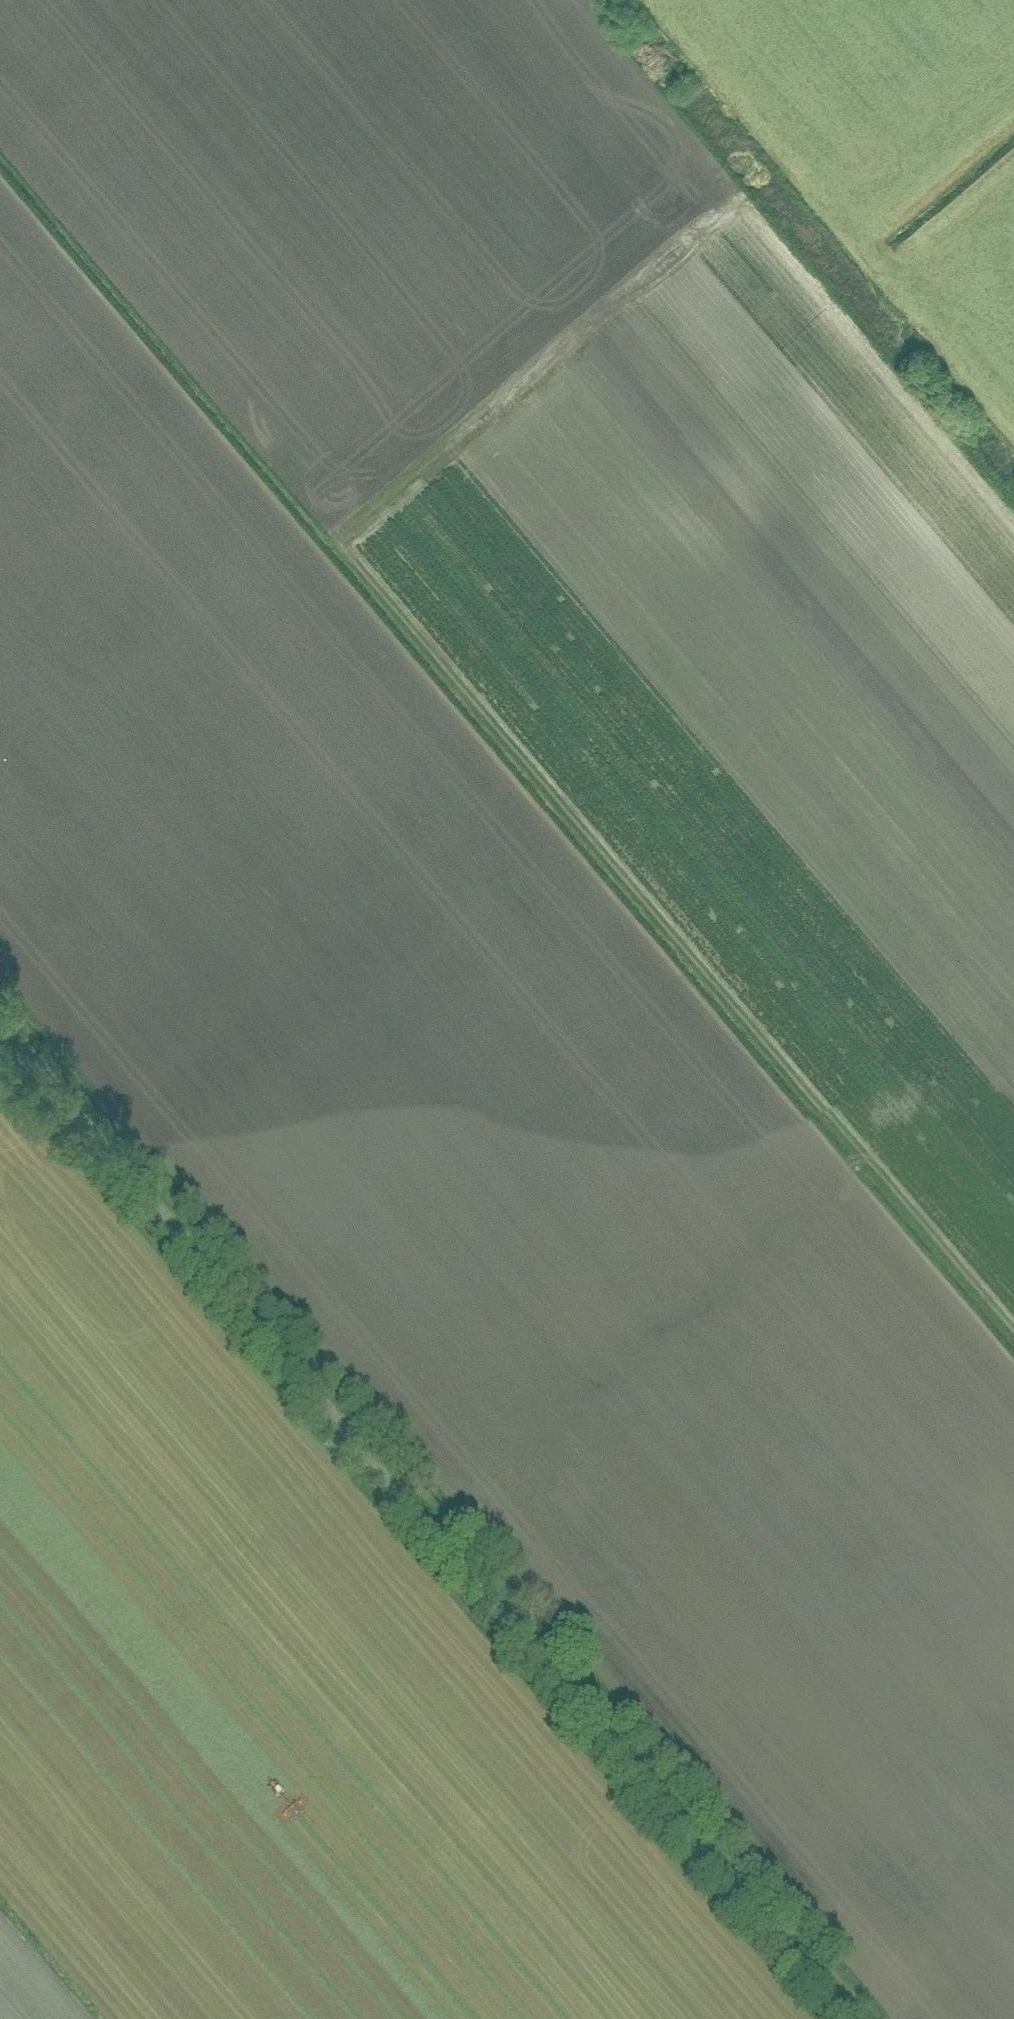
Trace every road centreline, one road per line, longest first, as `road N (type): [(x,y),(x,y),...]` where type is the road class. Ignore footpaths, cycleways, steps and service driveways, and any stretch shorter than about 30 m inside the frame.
road 1 (unclassified): [(844,2018),(0,1029)]

